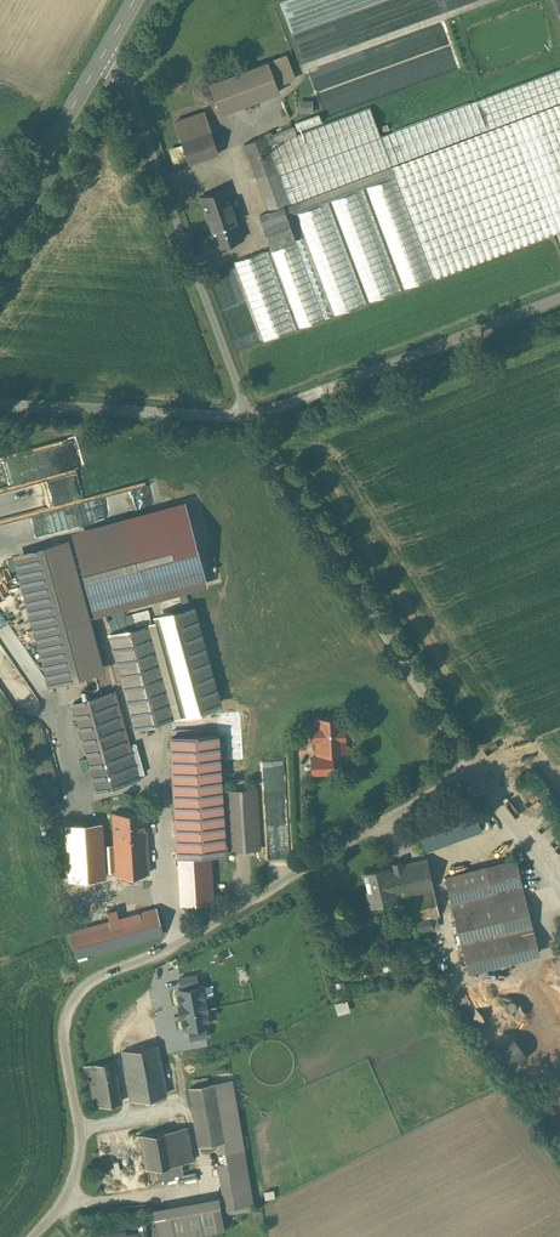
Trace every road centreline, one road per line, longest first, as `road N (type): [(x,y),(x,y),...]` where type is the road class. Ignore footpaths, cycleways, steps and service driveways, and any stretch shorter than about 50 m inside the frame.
road 1 (unclassified): [(474,770),(307,871),(104,974),(70,1006),(61,1035),(74,1171),(64,1200),(29,1236)]
road 2 (unclassified): [(254,420),(474,770)]
road 3 (unclassified): [(103,55),(125,78),(254,420)]
road 4 (unclassified): [(559,306),(254,420)]
road 5 (unclassified): [(254,420),(0,401)]
road 6 (tertiary): [(103,55),(0,228)]
road 7 (unclassified): [(474,770),(559,895)]

